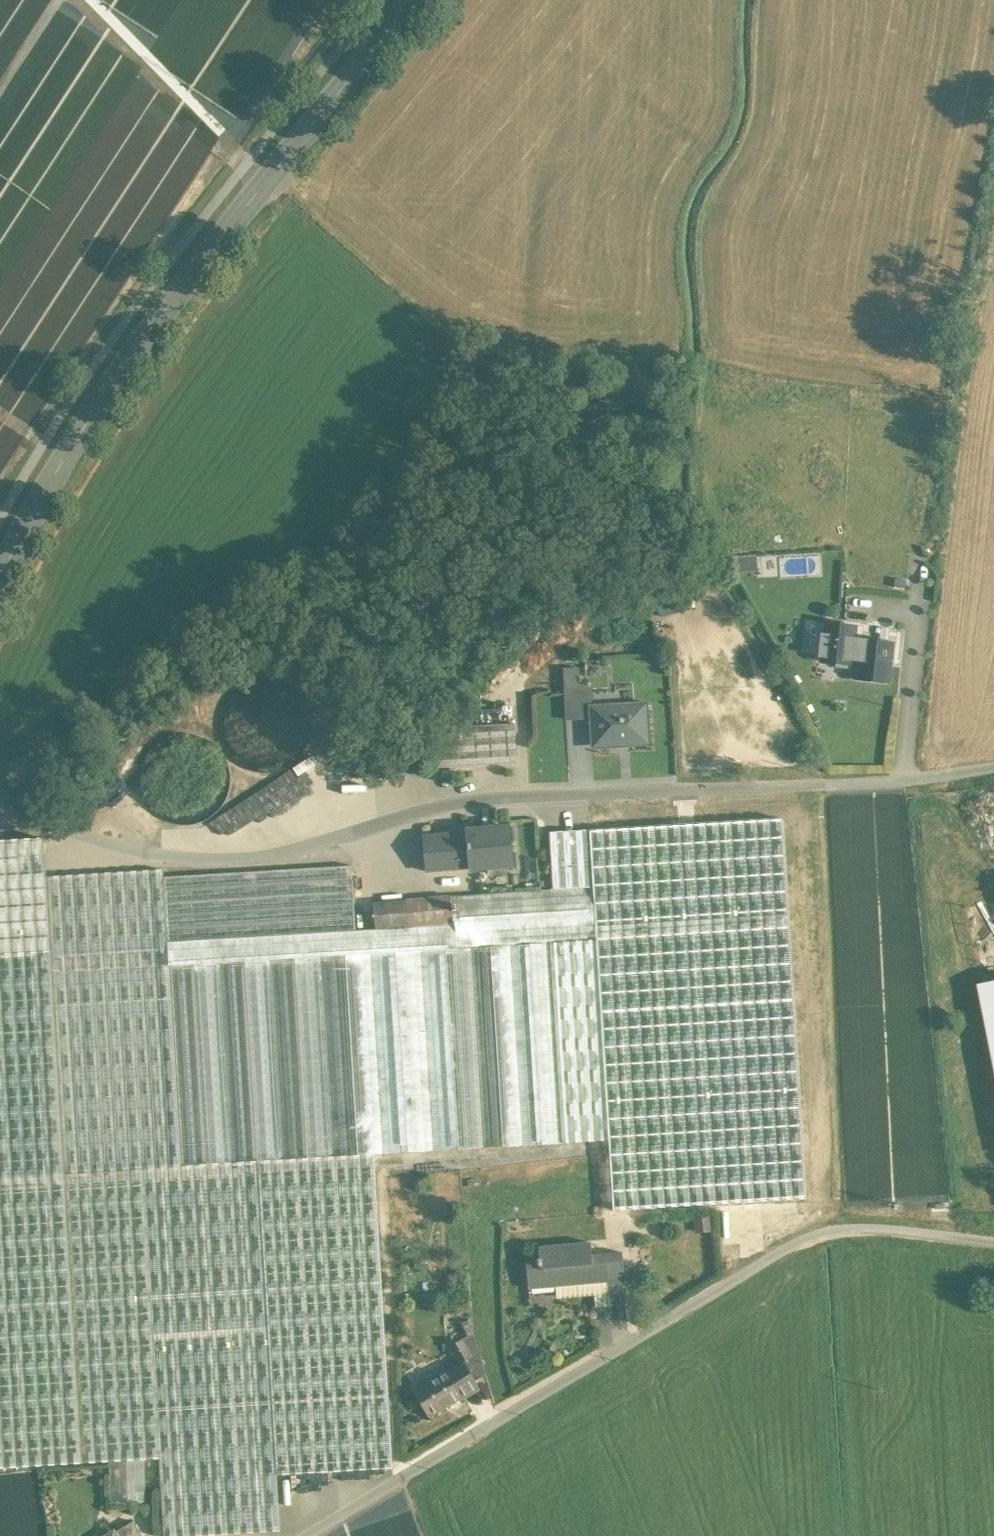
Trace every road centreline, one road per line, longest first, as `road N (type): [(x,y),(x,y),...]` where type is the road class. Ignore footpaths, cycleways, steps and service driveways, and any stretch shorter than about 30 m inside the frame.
road 1 (unclassified): [(0,822),(211,858),(339,844),(470,802),(659,798),(993,772)]
road 2 (track): [(993,1242),(848,1227),(811,1236),(302,1535)]
road 3 (tertiary): [(416,0),(158,320),(36,506),(0,584)]

